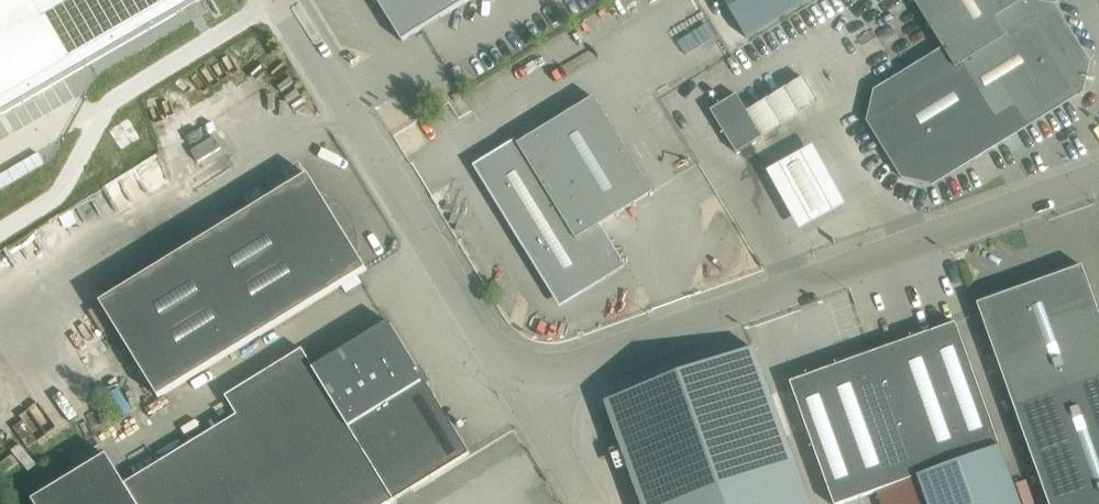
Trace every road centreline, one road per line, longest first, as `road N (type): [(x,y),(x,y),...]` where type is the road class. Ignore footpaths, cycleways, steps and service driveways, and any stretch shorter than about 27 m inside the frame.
road 1 (unclassified): [(525,374),(1098,178)]
road 2 (unclassified): [(525,374),(296,0)]

